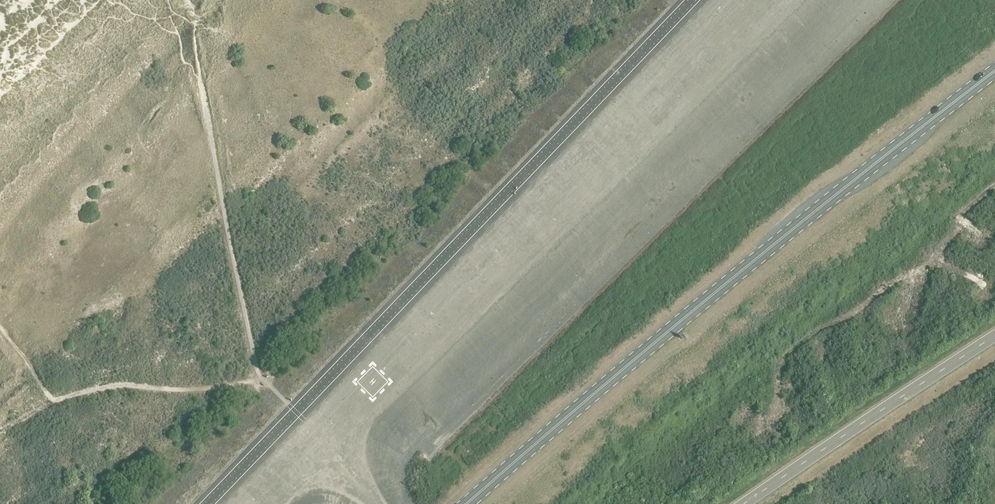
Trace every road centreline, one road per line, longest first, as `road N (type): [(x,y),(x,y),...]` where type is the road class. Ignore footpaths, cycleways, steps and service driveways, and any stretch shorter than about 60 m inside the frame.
road 1 (primary): [(460,503),(811,210),(994,68)]
road 2 (unclassified): [(296,412),(689,0)]
road 3 (track): [(296,412),(256,369),(202,92)]
road 4 (track): [(261,377),(184,388),(118,383),(58,397),(32,375),(0,323)]
road 5 (unclassified): [(744,503),(994,336)]
road 6 (unclassified): [(206,503),(296,412)]
road 7 (unclassified): [(374,503),(296,412)]

